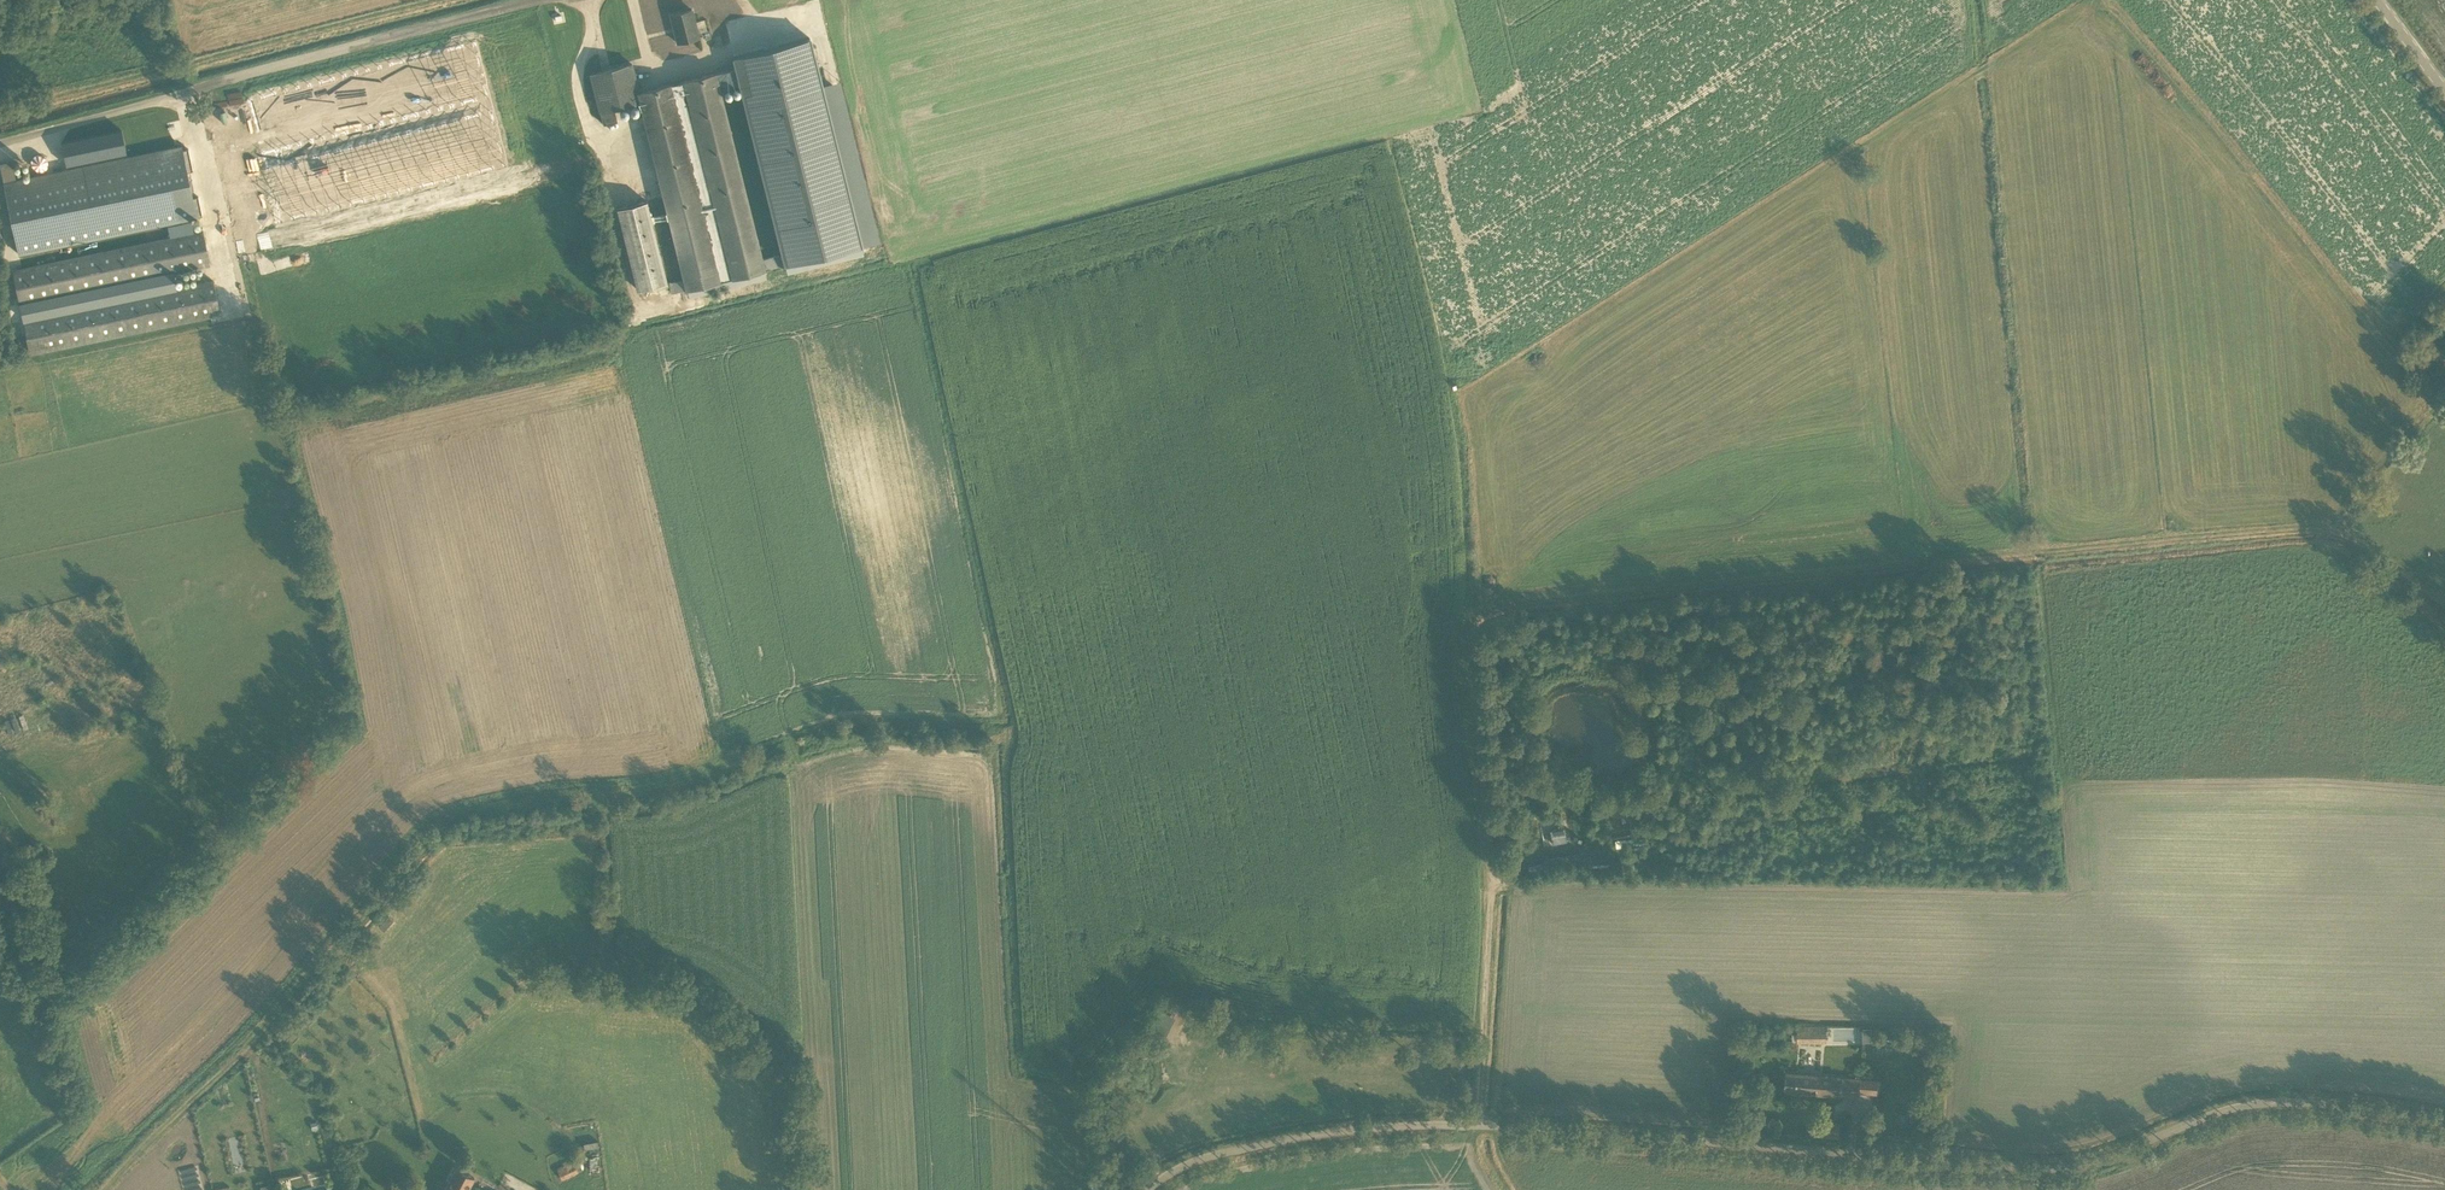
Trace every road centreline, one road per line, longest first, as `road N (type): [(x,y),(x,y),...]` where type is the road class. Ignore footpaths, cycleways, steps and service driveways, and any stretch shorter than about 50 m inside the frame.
road 1 (unclassified): [(1148,1189),(1206,1157),(1334,1132),(1413,1126),(1478,1124),(2059,1169),(2238,1107),(2334,1102),(2444,1126)]
road 2 (track): [(98,1189),(267,1029),(454,820),(670,797),(850,734),(1009,738)]
road 3 (track): [(1467,614),(2311,529),(2340,530),(2444,603)]
road 4 (unclassified): [(0,142),(552,0)]
road 5 (track): [(1478,1124),(1493,882),(1471,711),(1468,575)]

